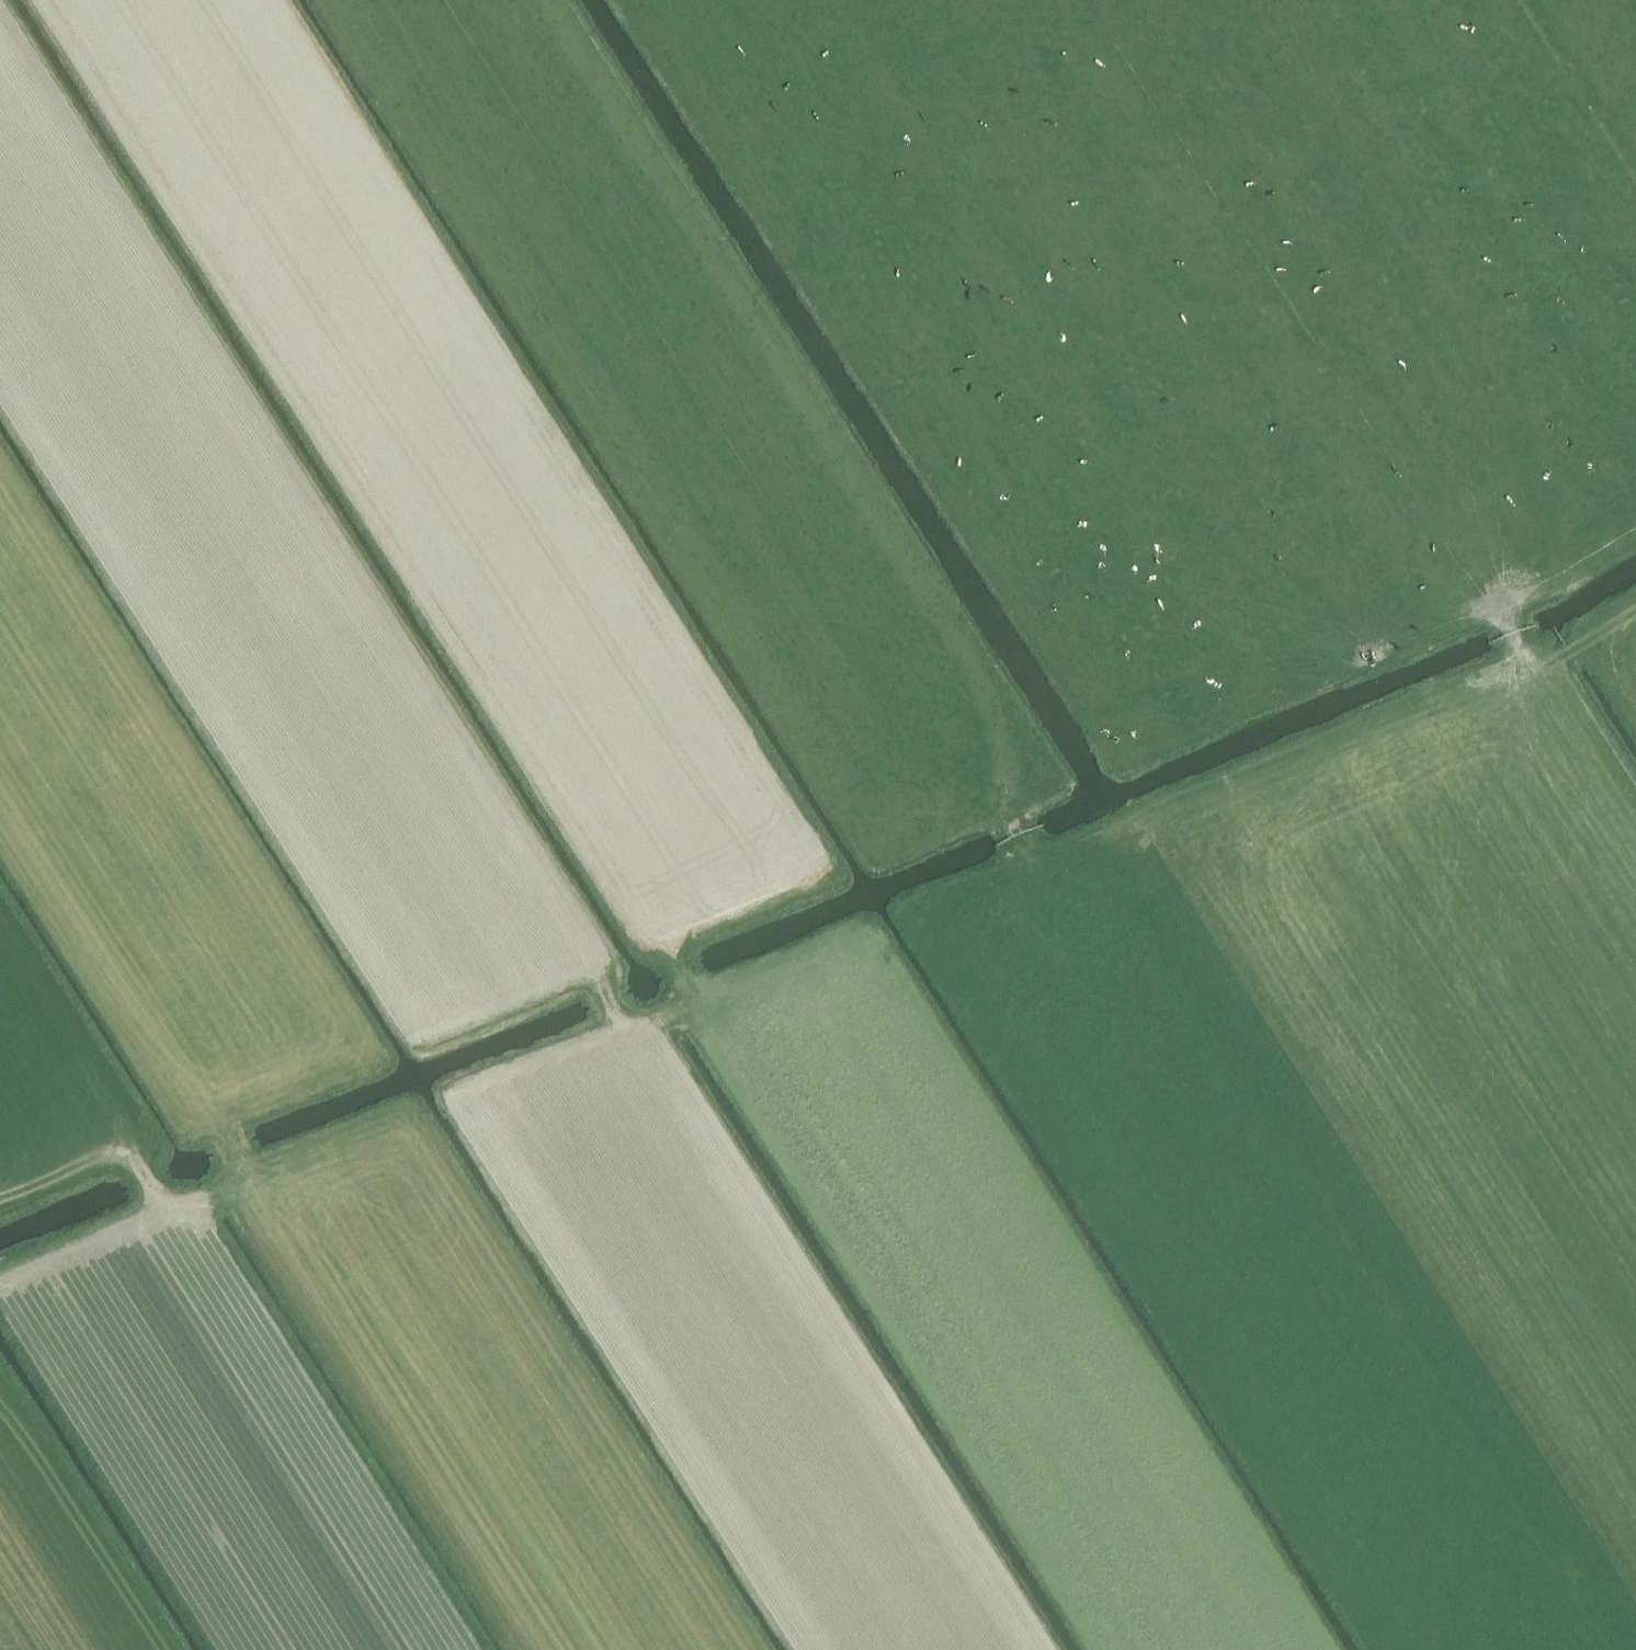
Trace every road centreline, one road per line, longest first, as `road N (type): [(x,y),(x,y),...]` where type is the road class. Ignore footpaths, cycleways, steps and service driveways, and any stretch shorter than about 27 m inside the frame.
road 1 (track): [(1635,691),(1600,633),(1456,711)]

